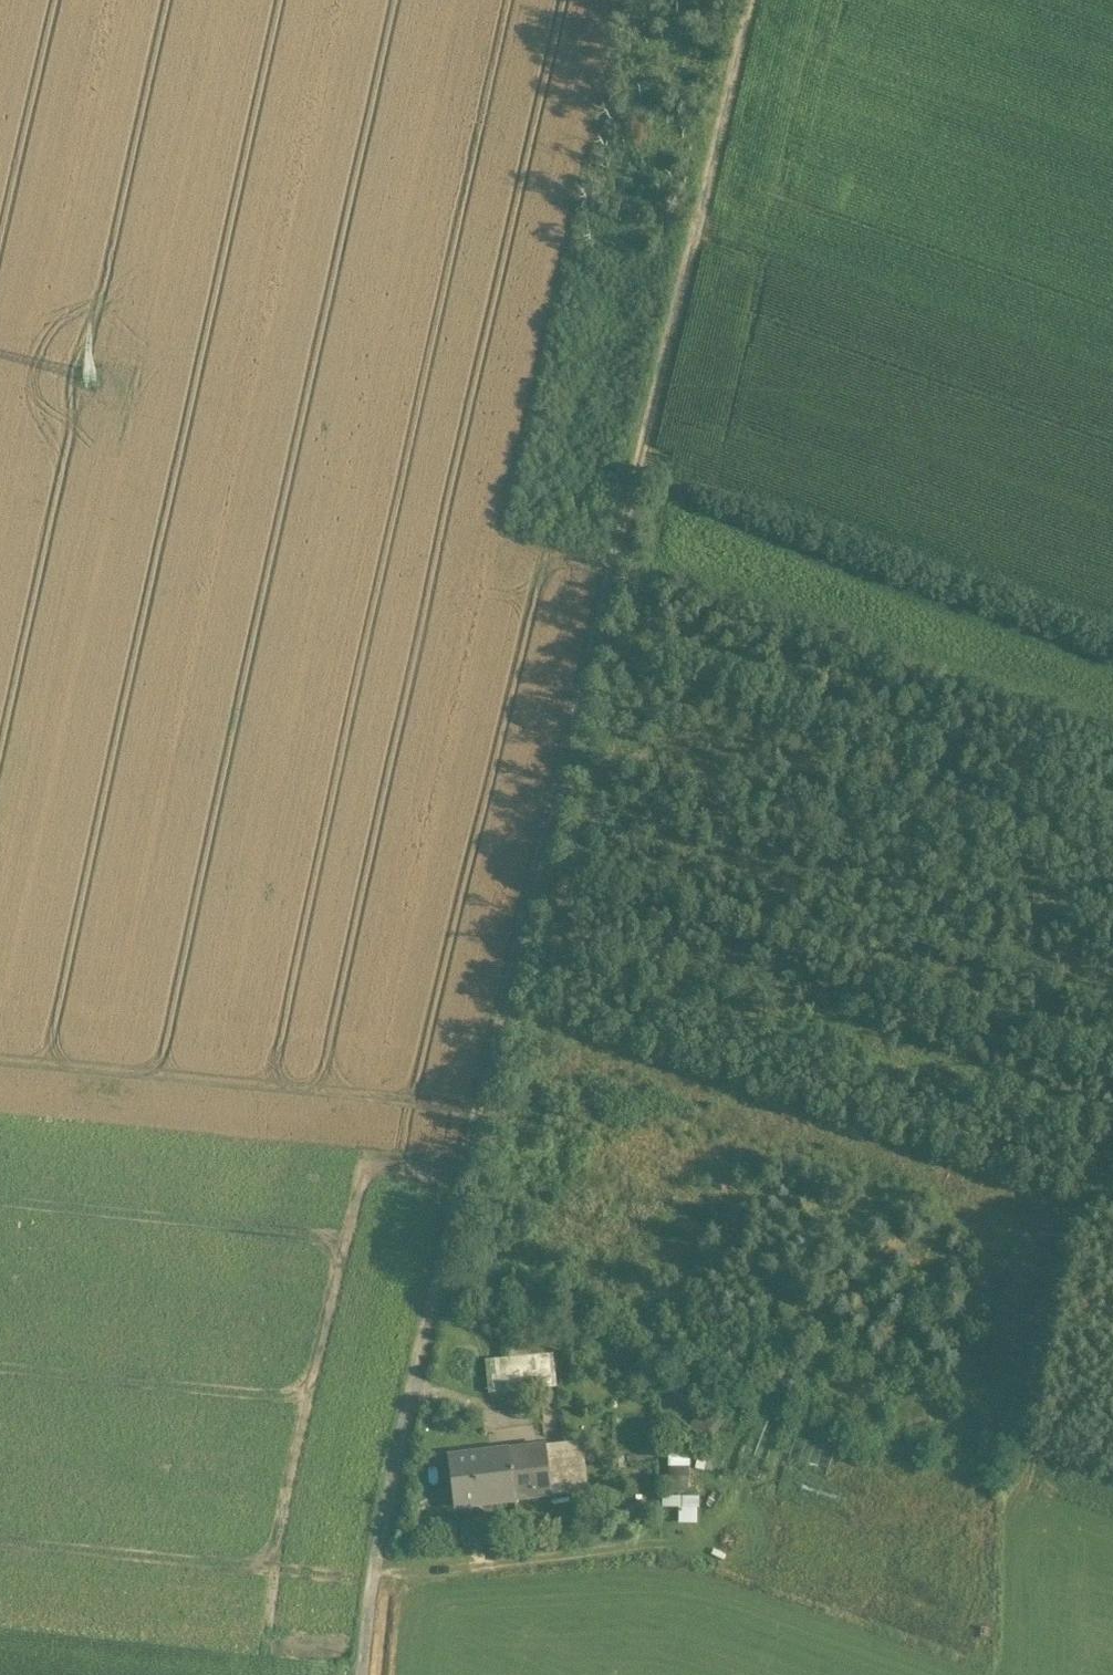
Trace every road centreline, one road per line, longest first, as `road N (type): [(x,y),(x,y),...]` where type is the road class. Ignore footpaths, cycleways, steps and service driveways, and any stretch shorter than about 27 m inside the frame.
road 1 (track): [(362,1674),(382,1529),(428,1318),(767,0)]

